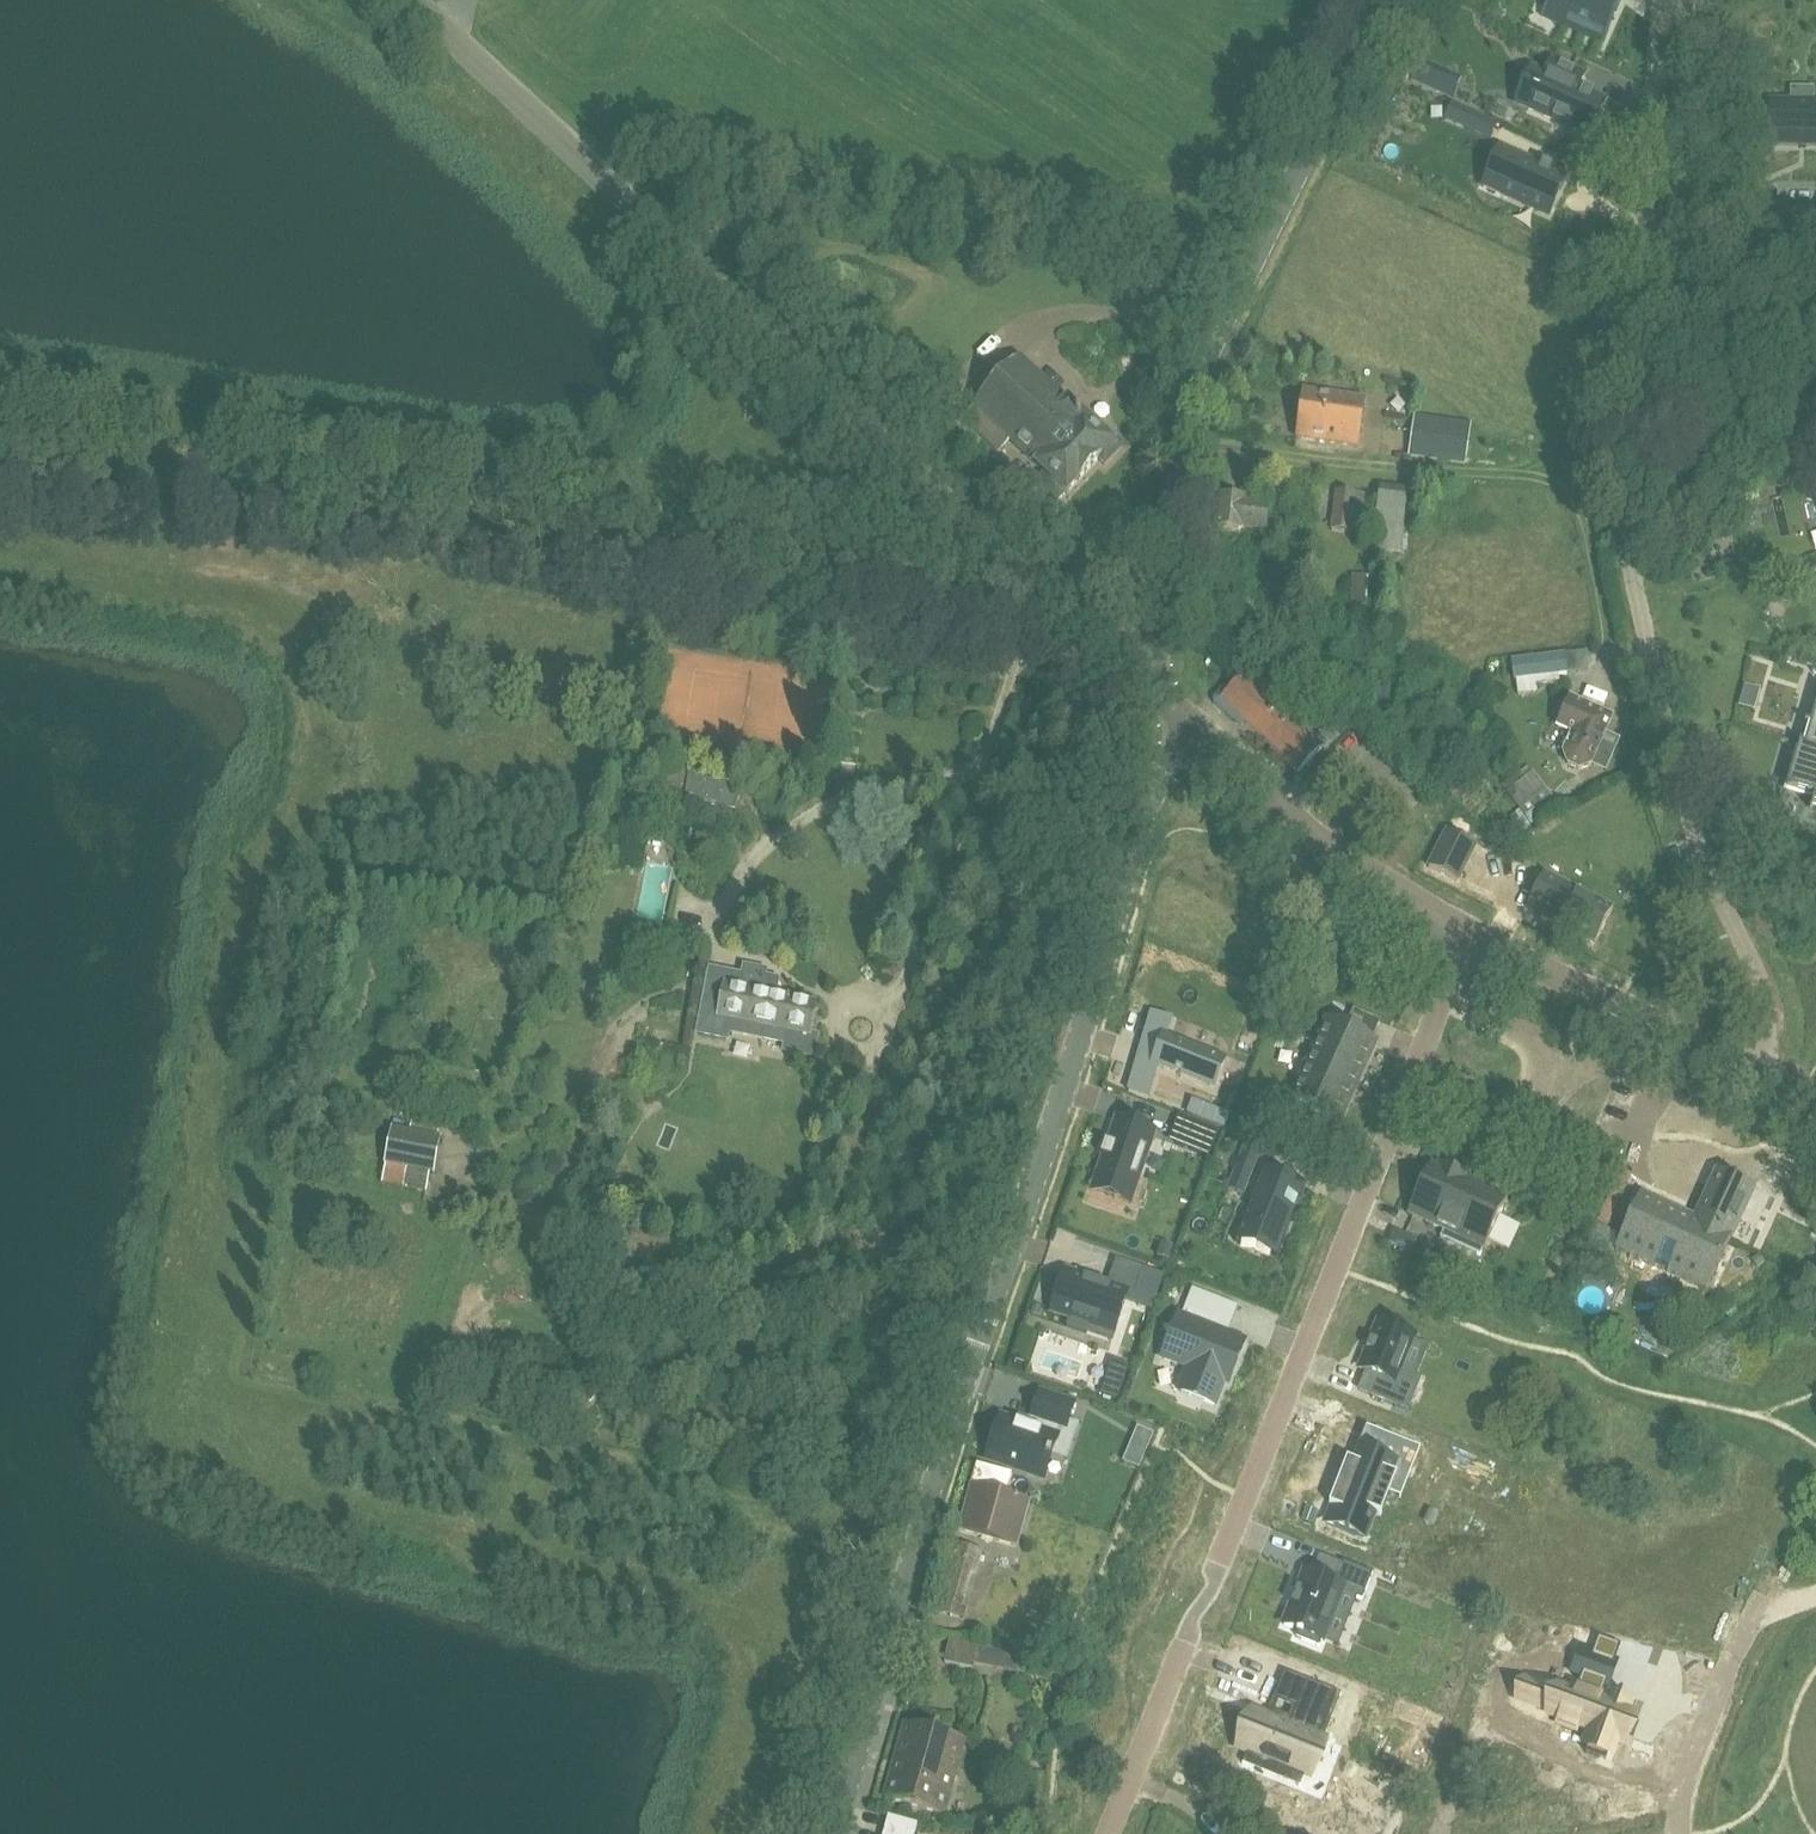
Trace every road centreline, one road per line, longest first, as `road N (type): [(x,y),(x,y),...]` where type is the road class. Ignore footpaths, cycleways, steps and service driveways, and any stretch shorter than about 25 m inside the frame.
road 1 (unclassified): [(838,1833),(1172,708)]
road 2 (track): [(1002,548),(979,569),(919,577),(0,450)]
road 3 (unclassified): [(1136,675),(415,0)]
road 4 (residential): [(1109,1833),(1471,942)]
road 5 (residential): [(1744,1067),(1754,1044),(1751,1019),(1669,751),(1618,509),(1620,447),(1691,313)]
road 6 (unclassified): [(1136,675),(1169,614),(1184,442),(1203,362),(1384,0)]
road 7 (residential): [(1172,708),(1338,863),(1391,901),(1471,942)]
road 8 (residential): [(1691,313),(1669,293),(1643,242),(1662,0)]
road 9 (residential): [(1471,942),(1744,1067)]
road 10 (residential): [(1683,1833),(1691,1759),(1748,1625)]
road 11 (residential): [(1691,313),(1758,276),(1815,272)]

